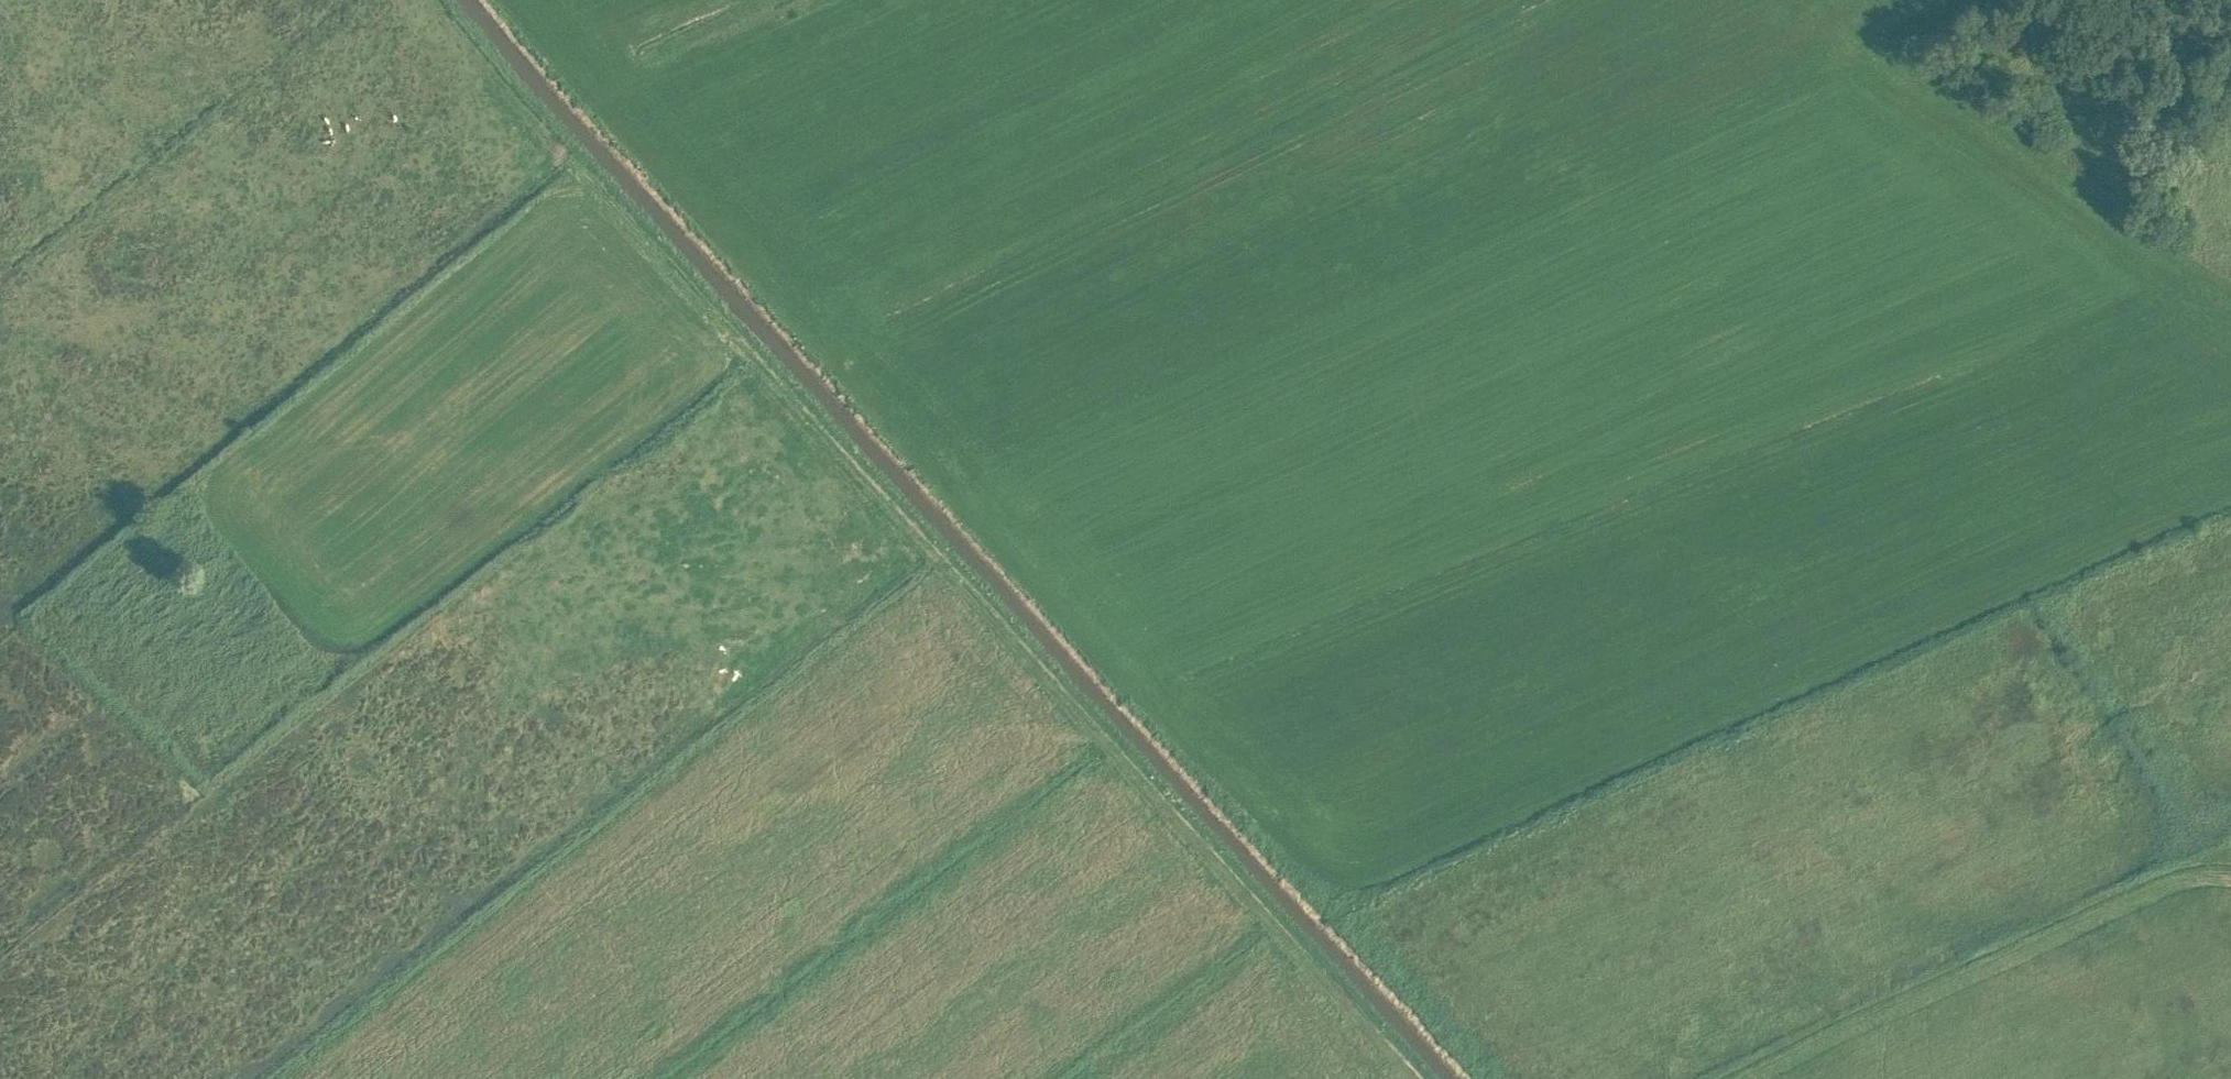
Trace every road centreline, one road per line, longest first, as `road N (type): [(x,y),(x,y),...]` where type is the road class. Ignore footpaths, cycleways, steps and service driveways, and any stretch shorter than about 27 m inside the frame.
road 1 (track): [(1415,1078),(1092,725)]

